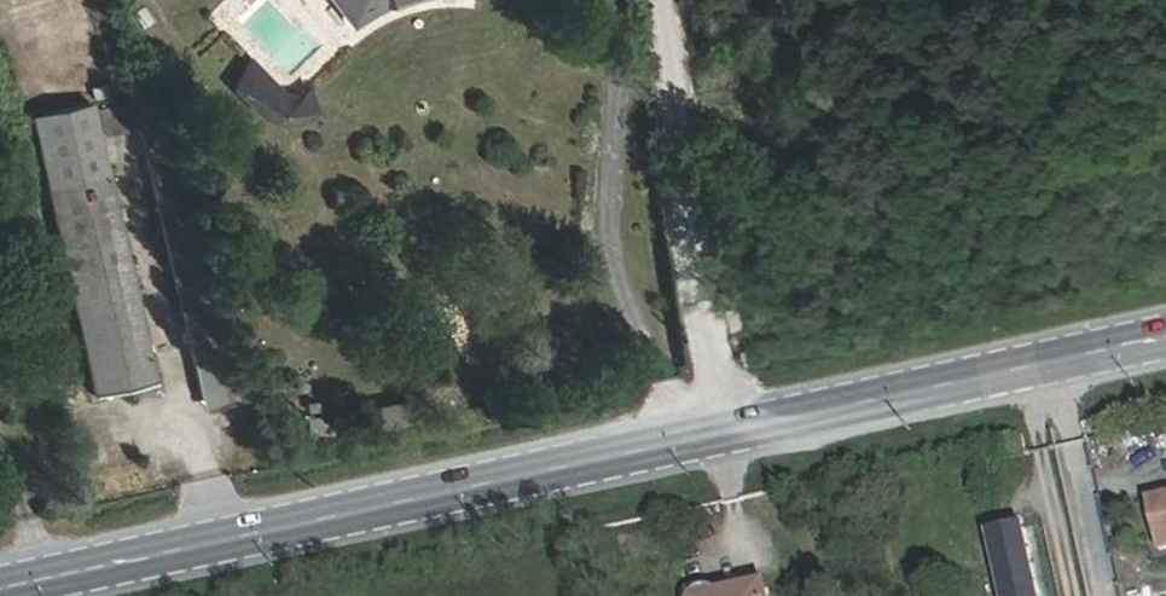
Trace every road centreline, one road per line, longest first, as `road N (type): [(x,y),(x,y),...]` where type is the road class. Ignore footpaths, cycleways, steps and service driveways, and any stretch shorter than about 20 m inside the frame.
road 1 (secondary): [(1165,330),(0,586)]
road 2 (track): [(708,433),(653,0)]

